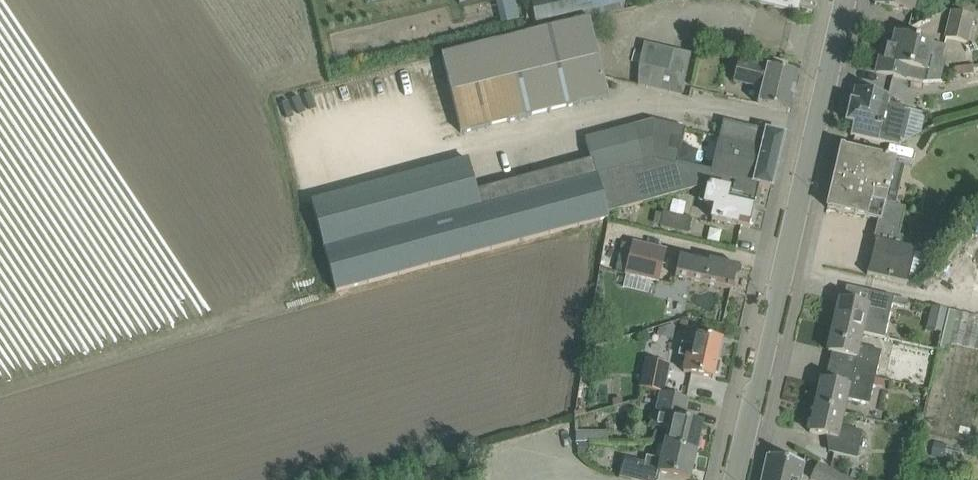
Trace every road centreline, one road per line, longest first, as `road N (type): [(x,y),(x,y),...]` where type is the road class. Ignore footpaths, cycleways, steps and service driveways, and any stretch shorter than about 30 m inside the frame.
road 1 (tertiary): [(733,479),(849,0)]

